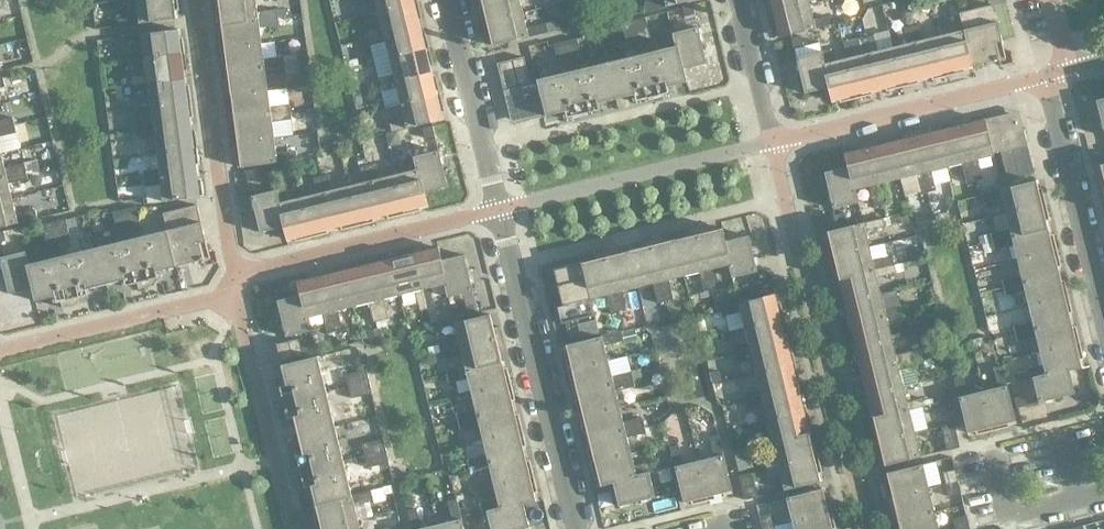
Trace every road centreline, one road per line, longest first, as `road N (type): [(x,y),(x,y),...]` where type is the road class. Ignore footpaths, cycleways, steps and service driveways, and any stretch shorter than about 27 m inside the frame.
road 1 (residential): [(574,528),(444,0)]
road 2 (residential): [(1045,76),(771,141),(736,0)]
road 3 (residential): [(1103,313),(1045,76)]

